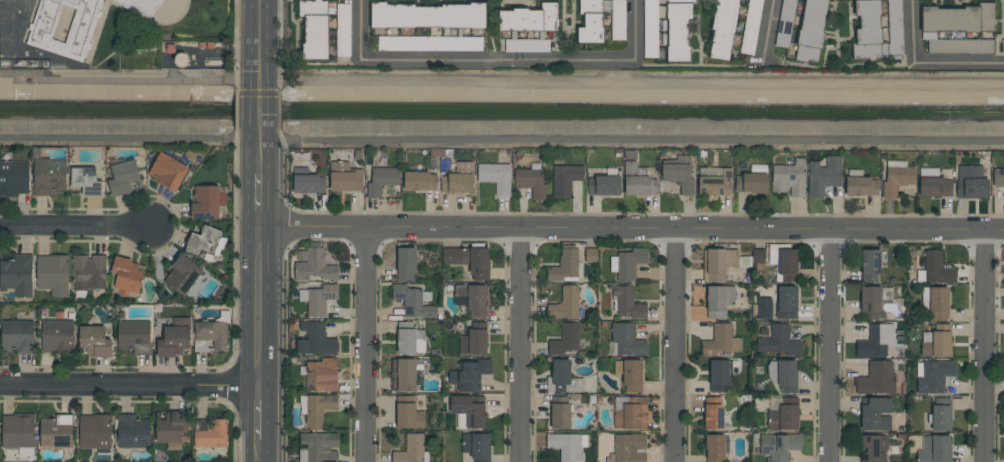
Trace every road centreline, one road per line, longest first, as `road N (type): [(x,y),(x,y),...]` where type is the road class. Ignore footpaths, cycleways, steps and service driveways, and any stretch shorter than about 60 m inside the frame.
road 1 (tertiary): [(1003,228),(264,228)]
road 2 (tertiary): [(260,133),(263,461)]
road 3 (residential): [(0,383),(264,385)]
road 4 (residential): [(522,228),(519,461)]
road 5 (residential): [(674,228),(675,461)]
road 6 (residential): [(366,228),(365,461)]
road 7 (residential): [(980,229),(987,461)]
road 8 (residential): [(829,230),(830,461)]
road 9 (residential): [(0,225),(147,226)]

